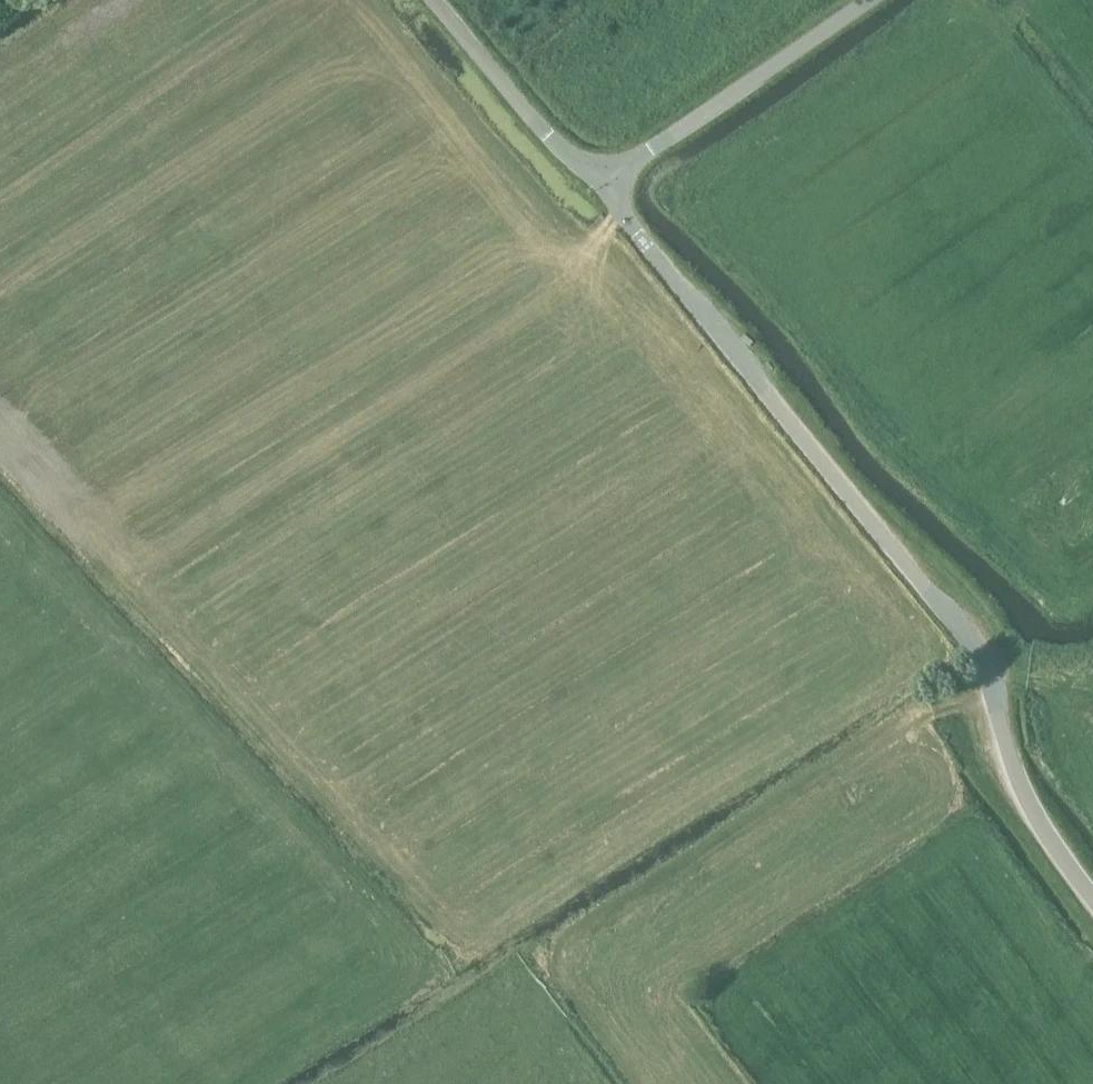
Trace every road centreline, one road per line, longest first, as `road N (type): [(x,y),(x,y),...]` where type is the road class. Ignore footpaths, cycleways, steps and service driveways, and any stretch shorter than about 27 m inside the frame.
road 1 (unclassified): [(1092,898),(1036,818),(966,642),(621,213),(601,174)]
road 2 (track): [(396,1083),(545,989),(556,959),(575,938),(914,722),(1020,684),(1092,690)]
road 3 (unclassified): [(601,174),(627,167),(870,0)]
road 4 (residential): [(432,0),(545,132)]

